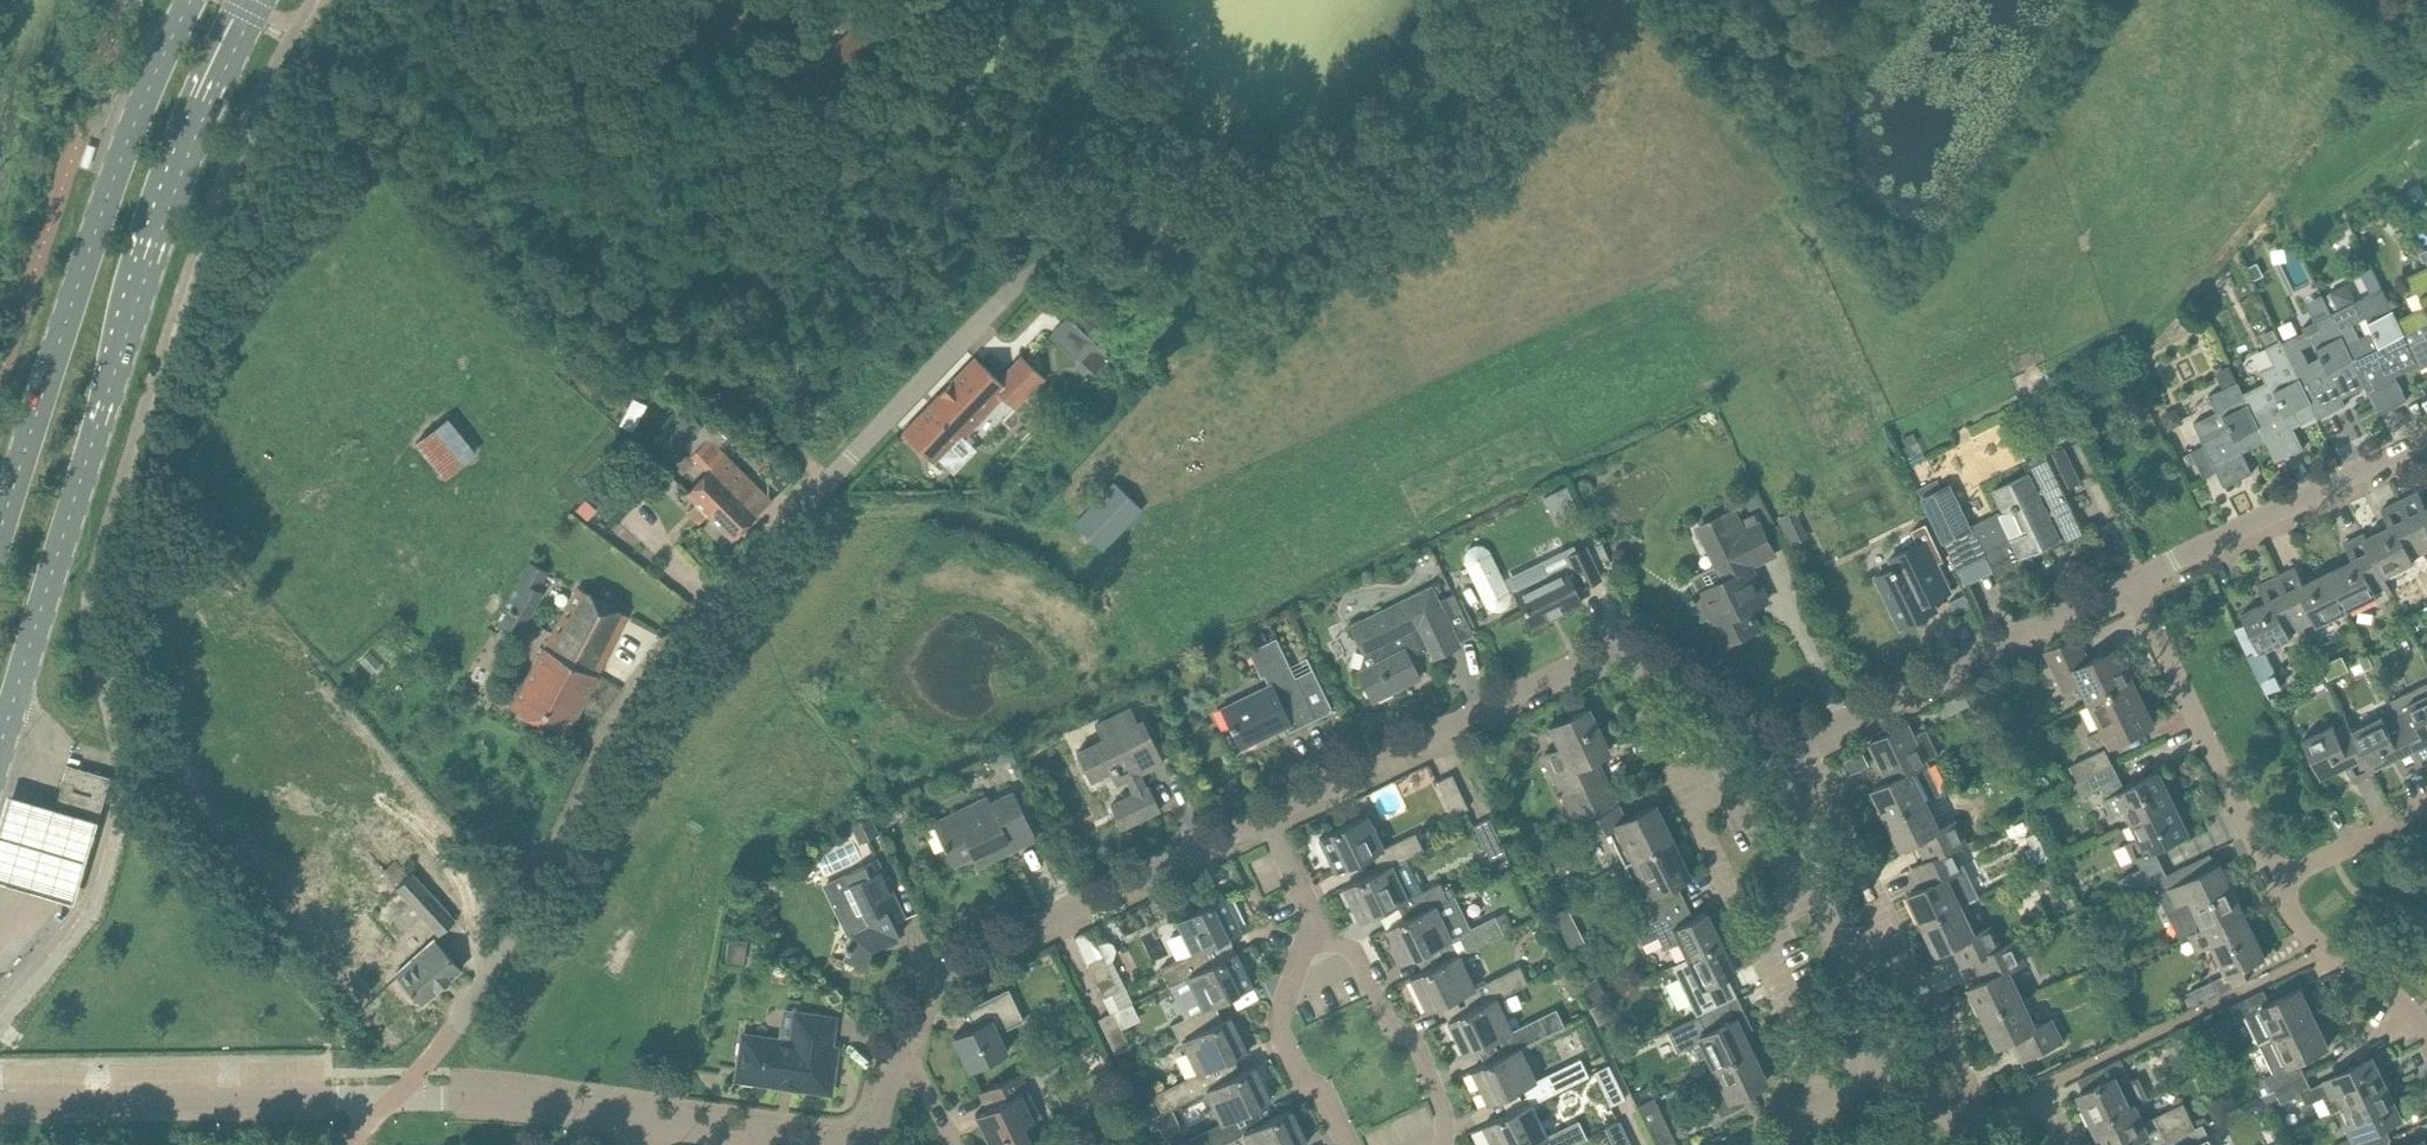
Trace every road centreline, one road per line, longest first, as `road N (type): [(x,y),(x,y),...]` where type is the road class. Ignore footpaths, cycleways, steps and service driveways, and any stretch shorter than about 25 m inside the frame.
road 1 (residential): [(398,1097),(454,1031),(654,673),(1003,293),(1033,269),(1121,232),(1338,192),(1379,176),(1461,116),(1524,0)]
road 2 (secondary): [(0,747),(170,204),(260,0)]
road 3 (track): [(830,479),(733,396),(607,377),(570,346),(572,298),(606,144),(742,22)]
road 4 (residential): [(1265,818),(1601,655),(1648,658),(1779,750)]
road 5 (secondary): [(192,0),(85,260),(0,537)]
road 6 (residential): [(859,1140),(882,1114),(900,1041),(932,980),(1265,818)]
road 7 (residential): [(0,1101),(398,1097)]
road 8 (residential): [(1779,750),(2132,582)]
road 9 (residential): [(2279,882),(2132,582)]
road 10 (residential): [(1873,1067),(1779,750)]
road 11 (residential): [(2132,582),(2426,440)]
road 12 (residential): [(1443,1144),(1443,1110),(1418,1043),(1391,1027),(1354,950),(1310,933)]
road 13 (residential): [(398,1097),(643,1119)]
road 14 (residential): [(1348,1144),(1324,1090),(1304,1083),(1279,1034),(1310,933)]
road 15 (track): [(787,526),(906,508),(1017,532)]
road 16 (residential): [(2426,1034),(2416,1015),(2317,941),(2279,882)]
road 17 (residential): [(643,1119),(814,1144)]
road 18 (residential): [(2279,882),(2426,809)]
road 19 (residential): [(1873,1067),(1984,1144)]
road 20 (residential): [(1310,933),(1314,920),(1265,818)]
road 21 (residential): [(1781,1144),(1873,1067)]

